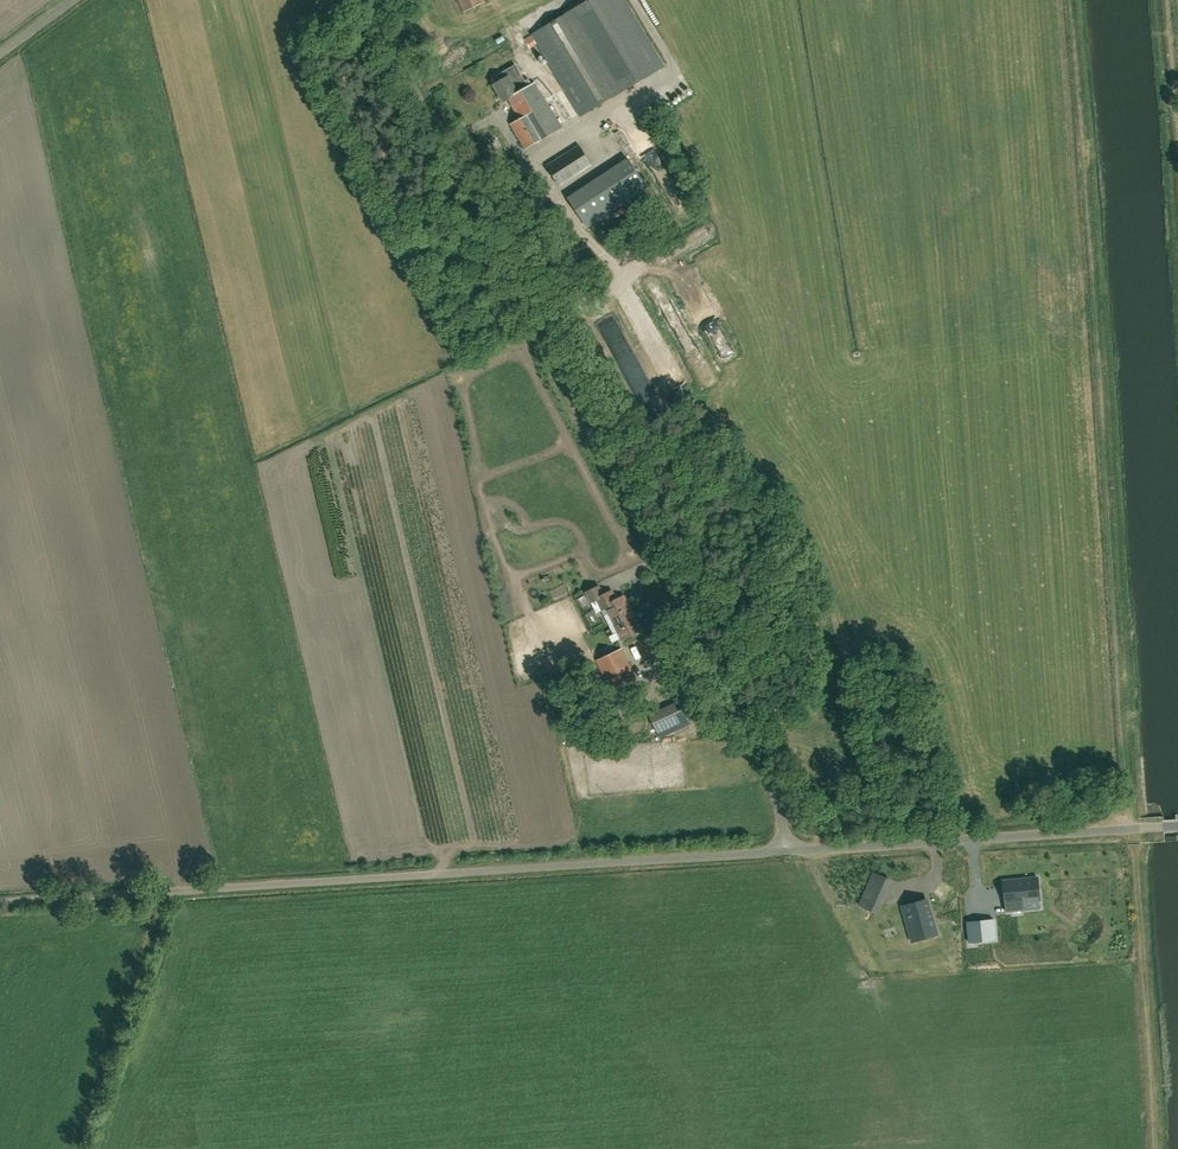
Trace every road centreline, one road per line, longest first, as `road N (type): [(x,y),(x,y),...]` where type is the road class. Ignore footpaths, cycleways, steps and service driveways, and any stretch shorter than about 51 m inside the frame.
road 1 (unclassified): [(789,849),(772,783),(368,0)]
road 2 (unclassified): [(0,899),(789,849)]
road 3 (unclassified): [(789,849),(1177,825)]

